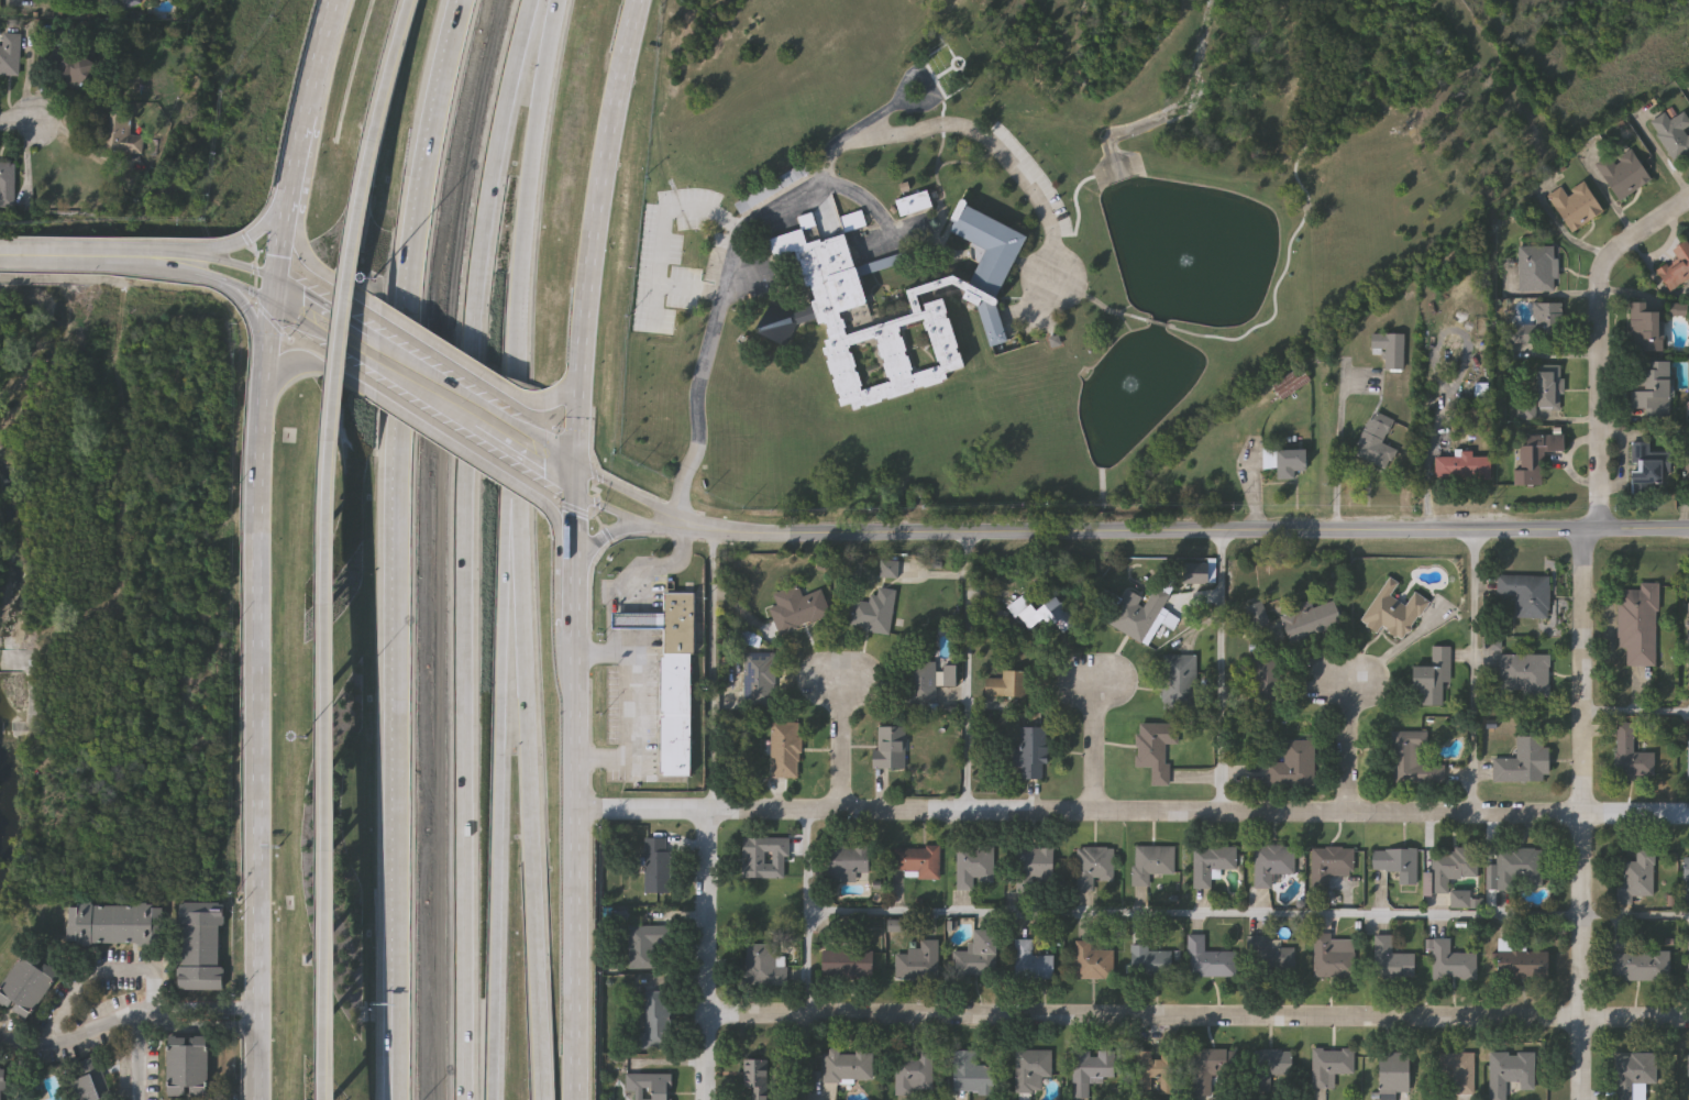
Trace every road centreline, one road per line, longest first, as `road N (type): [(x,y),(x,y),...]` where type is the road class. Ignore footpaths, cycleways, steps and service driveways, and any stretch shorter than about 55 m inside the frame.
road 1 (residential): [(1688,815),(578,815)]
road 2 (motorway): [(463,0),(415,226),(395,420),(395,1099)]
road 3 (motorway): [(458,1099),(461,465),(468,345),(485,208),(529,0)]
road 4 (secondary): [(581,1099),(572,488),(630,0)]
road 5 (tertiary): [(1688,531),(970,536),(716,534),(677,525)]
road 6 (residential): [(1688,1022),(709,1013)]
road 7 (motorway): [(378,143),(333,442),(329,1099)]
road 8 (secondary): [(274,308),(258,1099)]
road 9 (motorway): [(494,1099),(501,612),(514,497)]
road 10 (motorway): [(542,1099),(514,497)]
road 11 (residential): [(1582,1099),(1585,532)]
road 12 (motorway): [(514,497),(509,373),(521,211),(553,0)]
road 13 (residential): [(1603,531),(1599,268),(1688,206)]
road 14 (secondary): [(350,0),(295,193),(274,308)]
road 15 (residential): [(708,1099),(709,816)]
road 16 (tertiary): [(302,322),(542,470)]
road 17 (secondary): [(542,502),(328,365)]
road 18 (secondary): [(327,280),(529,400)]
road 19 (tertiary): [(542,441),(371,336)]
road 20 (tertiary): [(167,260),(0,256)]
road 21 (tertiary): [(677,525),(542,441)]
road 22 (secondary): [(295,193),(277,218),(241,242),(167,260)]
road 23 (tertiary): [(542,470),(645,527),(677,525)]
road 24 (motorway): [(416,0),(378,143)]
road 25 (secondary): [(207,276),(242,304),(258,337),(267,388)]
road 26 (residential): [(1350,811),(1348,678)]
road 27 (residential): [(843,813),(842,681)]
road 28 (residential): [(1095,812),(1093,689)]

